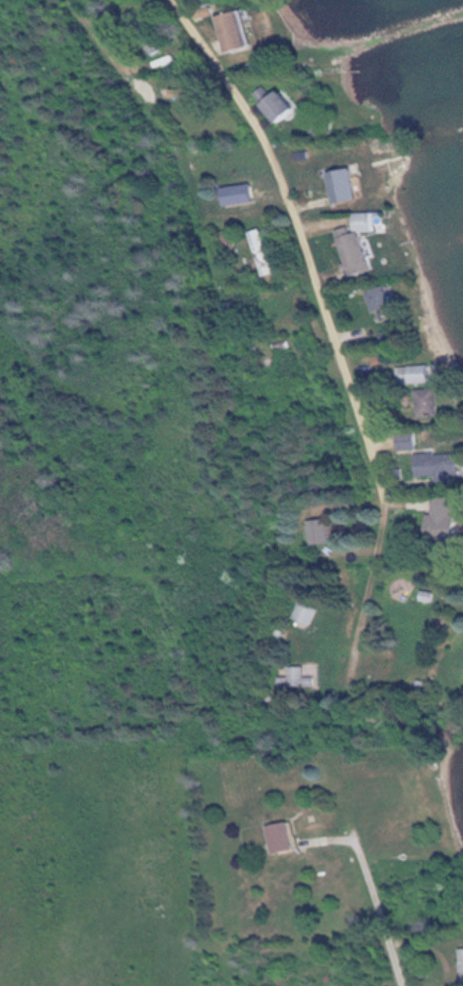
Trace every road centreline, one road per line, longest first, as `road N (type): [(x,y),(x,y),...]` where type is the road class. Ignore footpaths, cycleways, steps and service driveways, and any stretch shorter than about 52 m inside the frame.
road 1 (residential): [(171,0),(252,115),(298,217),(381,483),(386,507),(350,678)]
road 2 (residential): [(73,0),(176,144),(264,413)]
road 3 (residential): [(351,820),(402,985)]

